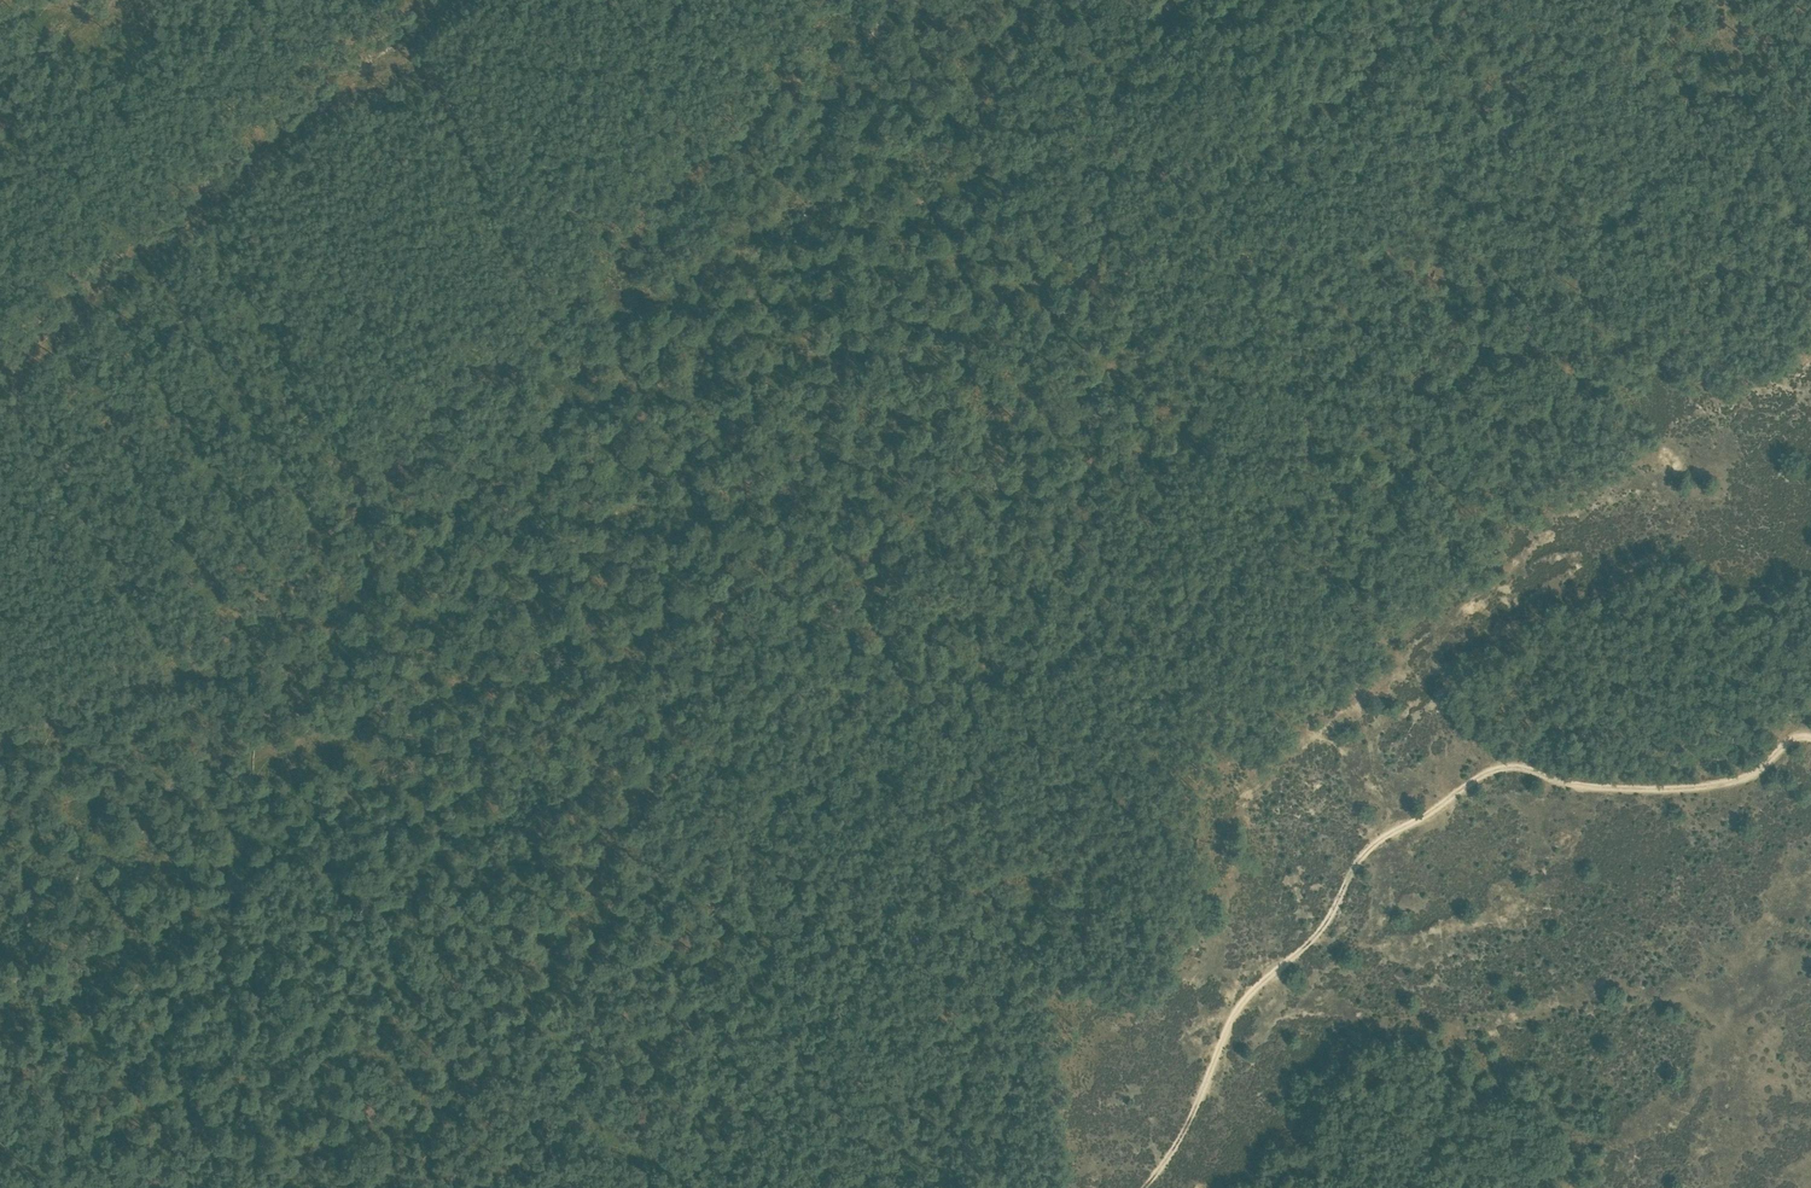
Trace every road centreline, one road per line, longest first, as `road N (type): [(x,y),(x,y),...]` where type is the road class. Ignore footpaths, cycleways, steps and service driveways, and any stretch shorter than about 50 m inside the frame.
road 1 (track): [(1143,1187),(1176,1148),(1226,1020),(1314,945),(1372,842),(1502,762),(1557,782),(1640,792),(1746,775),(1794,736),(1810,732)]

